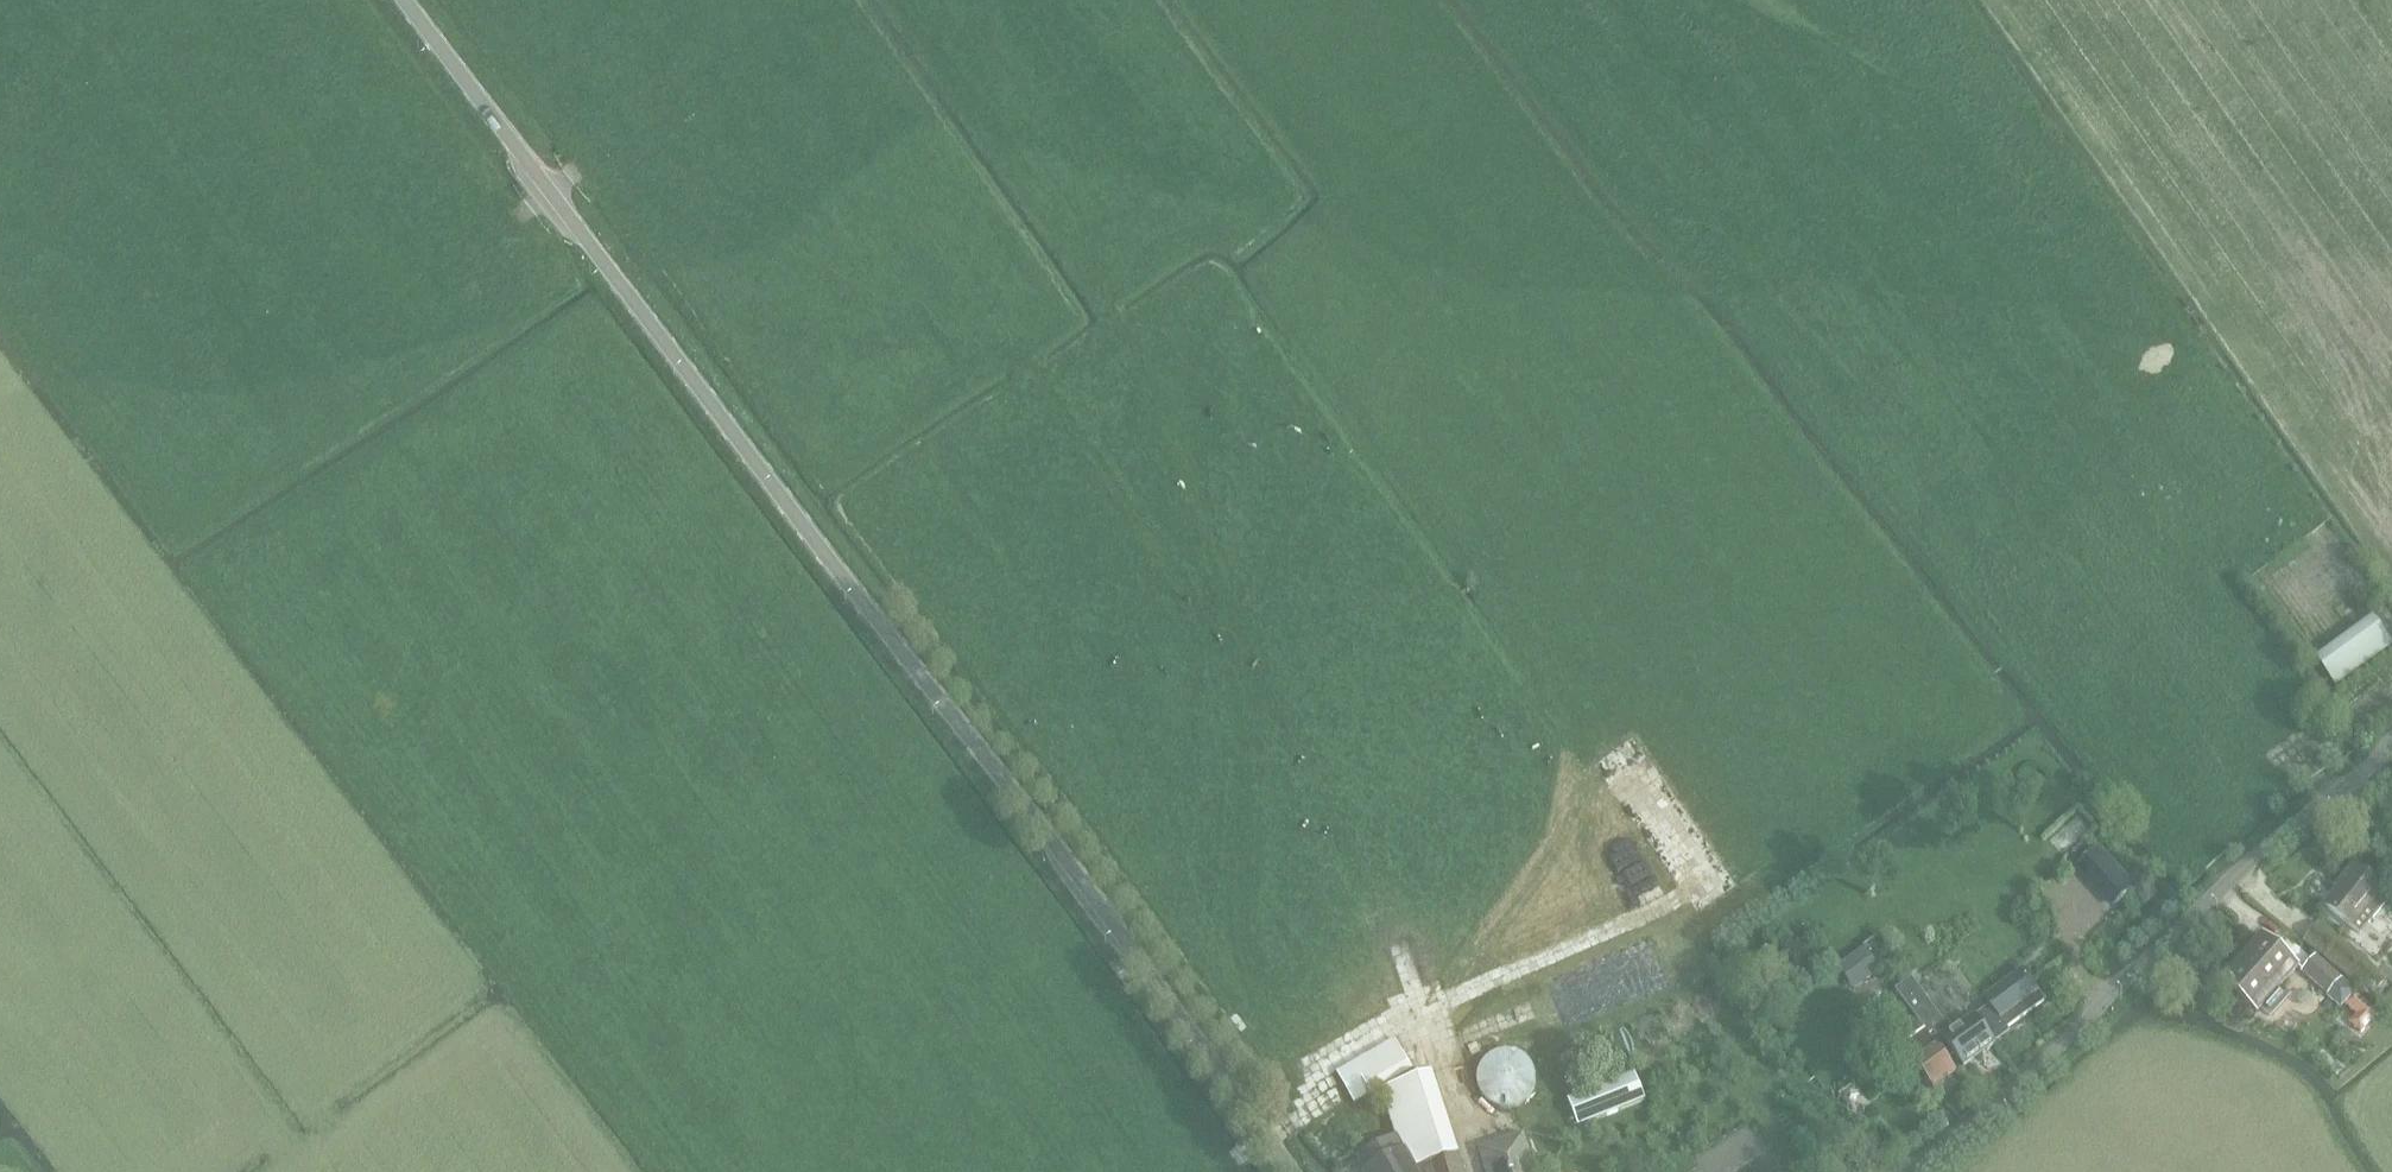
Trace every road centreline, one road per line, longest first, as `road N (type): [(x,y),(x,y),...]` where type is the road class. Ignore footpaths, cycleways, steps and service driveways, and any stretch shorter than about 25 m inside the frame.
road 1 (tertiary): [(1299,1171),(406,0)]
road 2 (unclassified): [(1921,1171),(2026,1091),(2237,879),(2391,758)]

